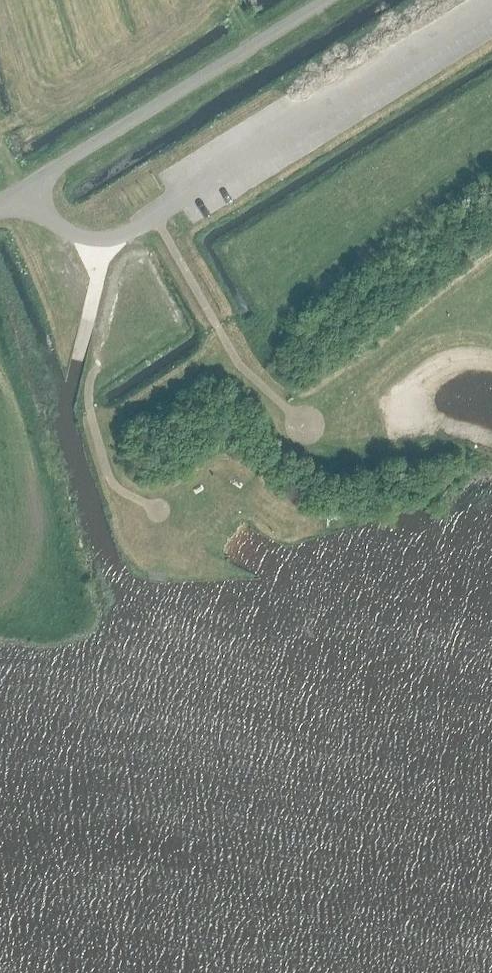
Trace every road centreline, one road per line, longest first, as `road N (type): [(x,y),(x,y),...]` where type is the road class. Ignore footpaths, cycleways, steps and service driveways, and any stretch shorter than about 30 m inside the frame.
road 1 (unclassified): [(0,202),(325,0)]

